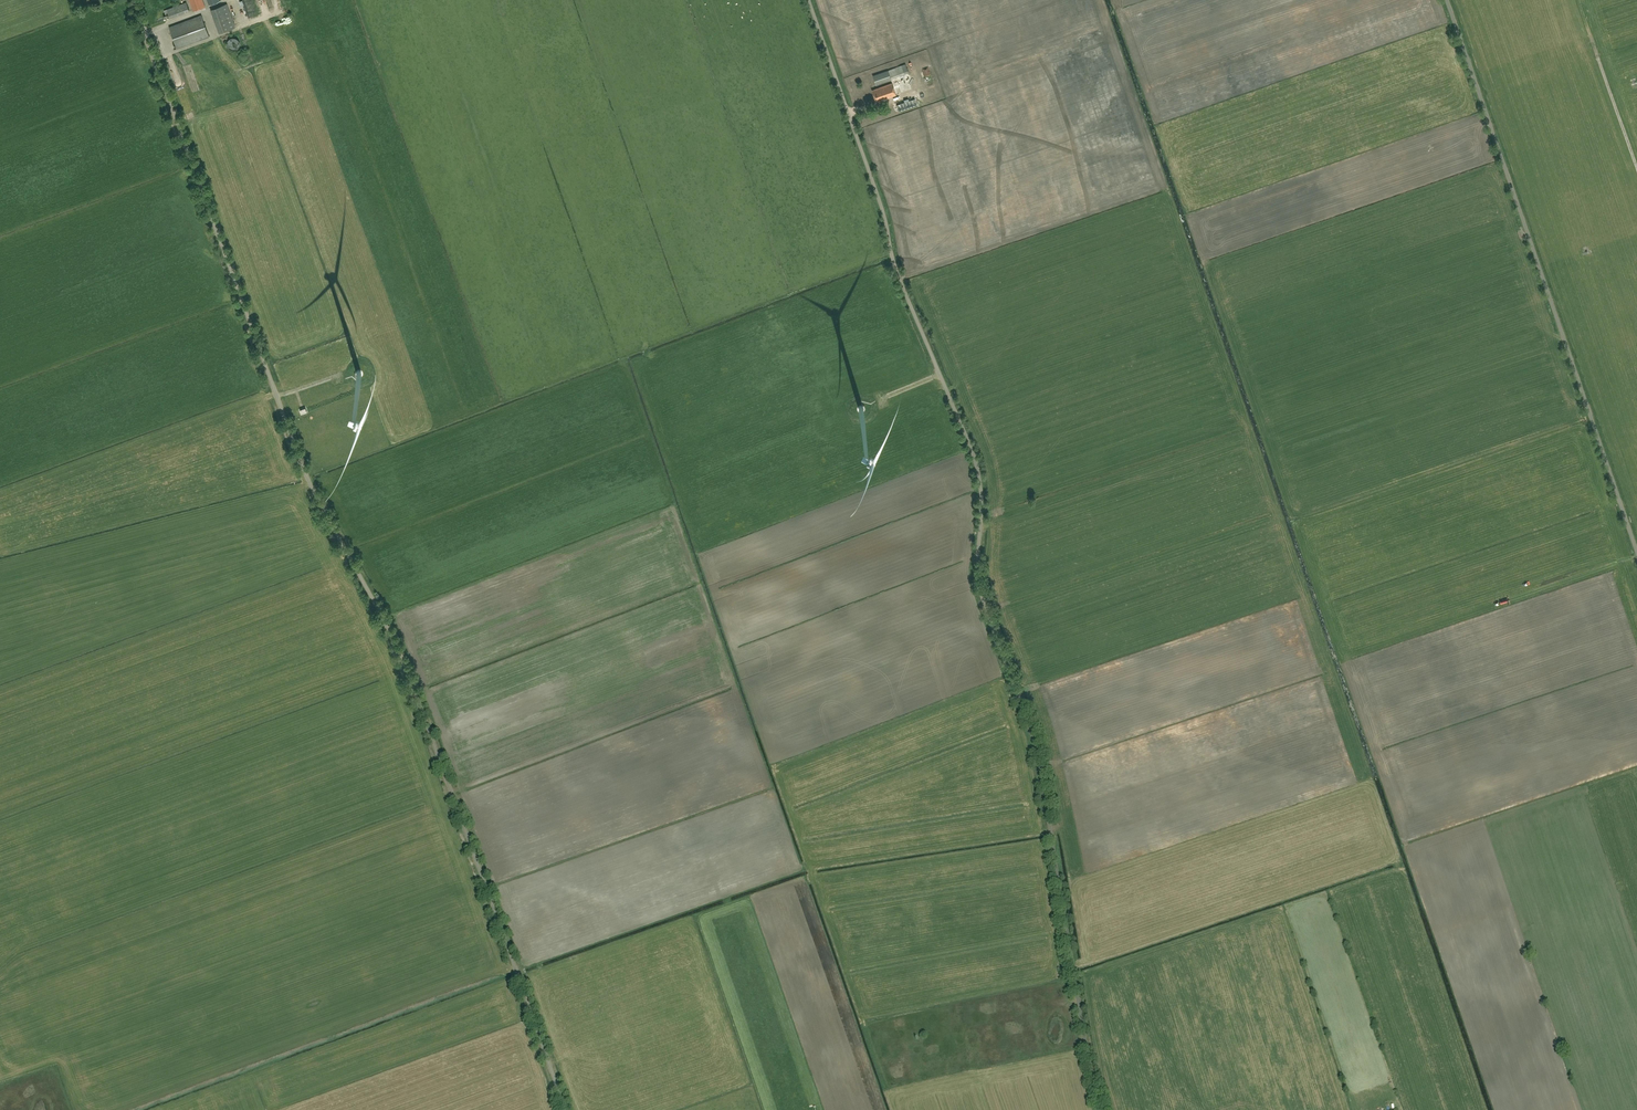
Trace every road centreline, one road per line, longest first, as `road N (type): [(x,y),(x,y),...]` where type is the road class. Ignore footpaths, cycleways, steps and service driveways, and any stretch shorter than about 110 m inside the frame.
road 1 (unclassified): [(564,1109),(403,657),(310,482),(137,0)]
road 2 (unclassified): [(1102,1109),(1040,754),(983,585),(982,471),(893,255),(886,207),(810,0)]
road 3 (unclassified): [(1636,566),(1441,0)]

